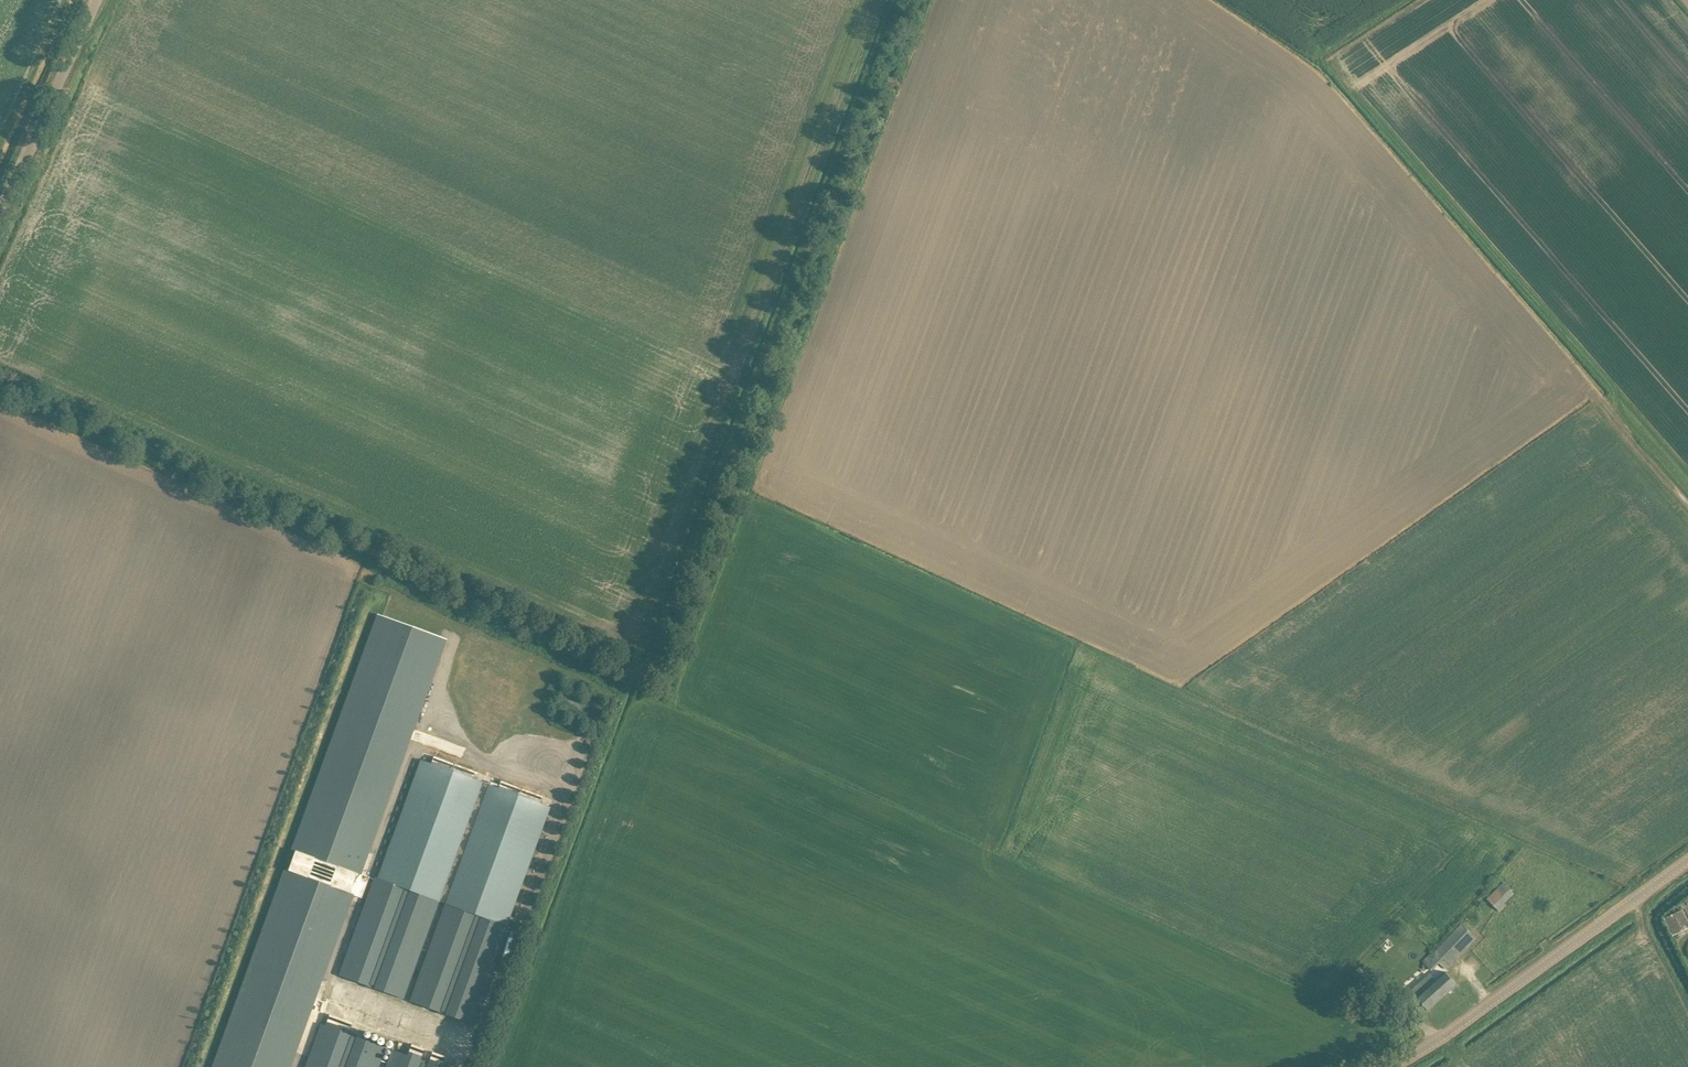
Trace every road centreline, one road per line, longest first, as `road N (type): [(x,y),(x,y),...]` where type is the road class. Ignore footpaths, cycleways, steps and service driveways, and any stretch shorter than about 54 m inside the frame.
road 1 (tertiary): [(1390,1066),(1687,861)]
road 2 (unclassified): [(0,219),(99,0)]
road 3 (track): [(1605,405),(1687,502)]

